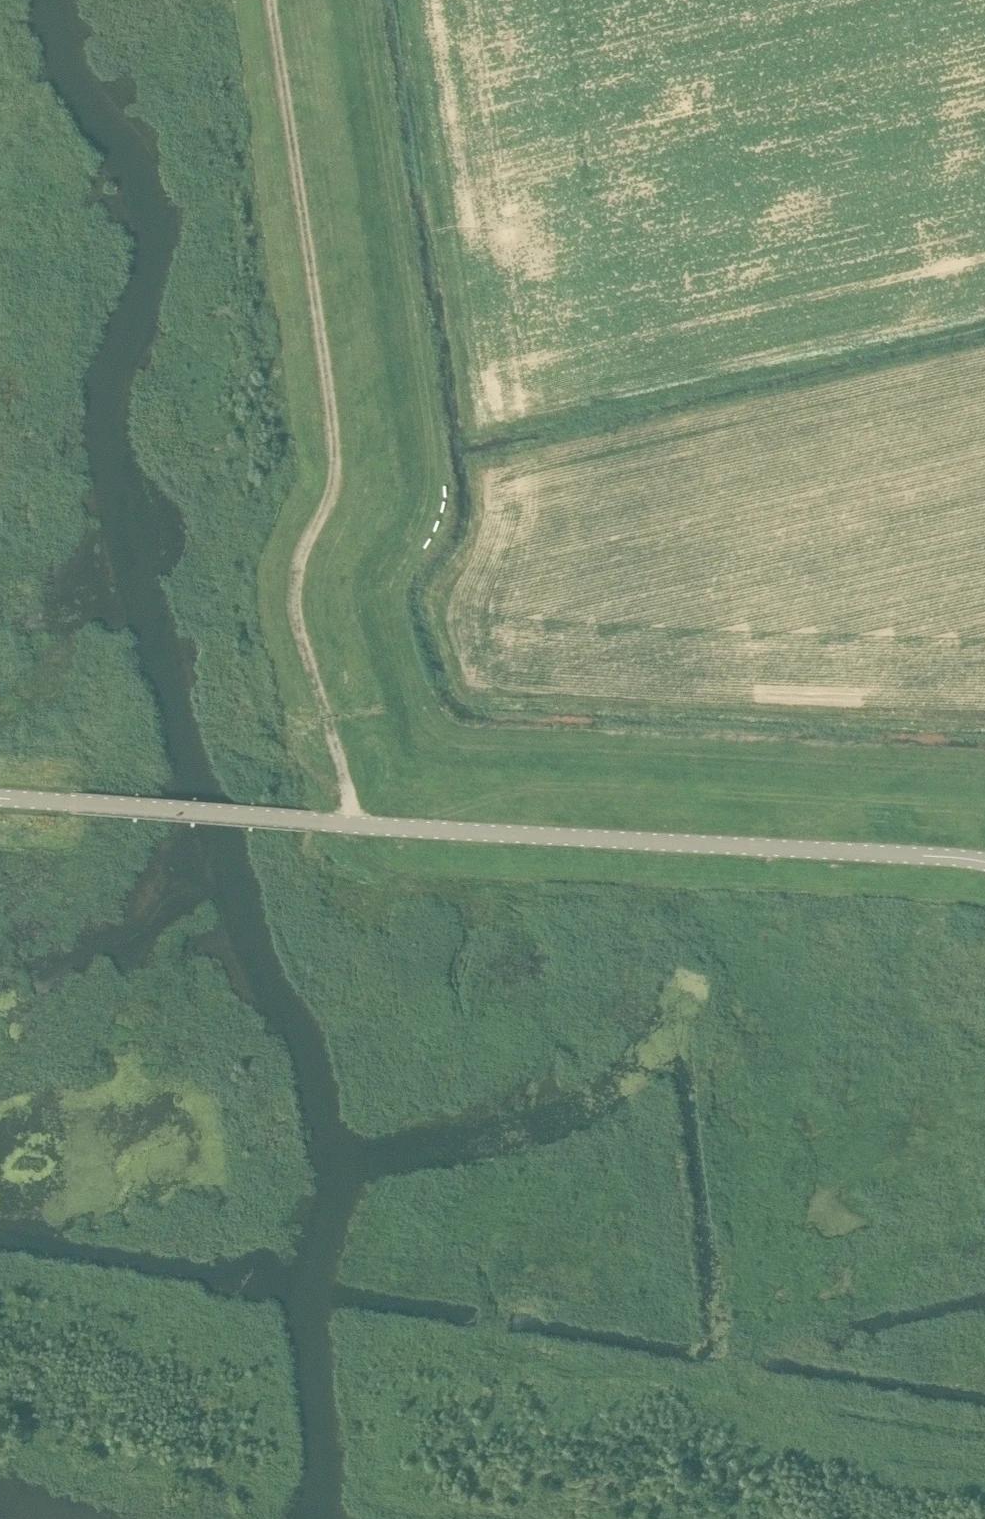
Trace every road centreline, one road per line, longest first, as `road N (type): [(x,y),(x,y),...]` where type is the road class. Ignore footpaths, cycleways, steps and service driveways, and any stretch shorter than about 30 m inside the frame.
road 1 (unclassified): [(73,805),(984,860)]
road 2 (track): [(358,819),(293,600),(305,543),(338,481),(269,0)]

